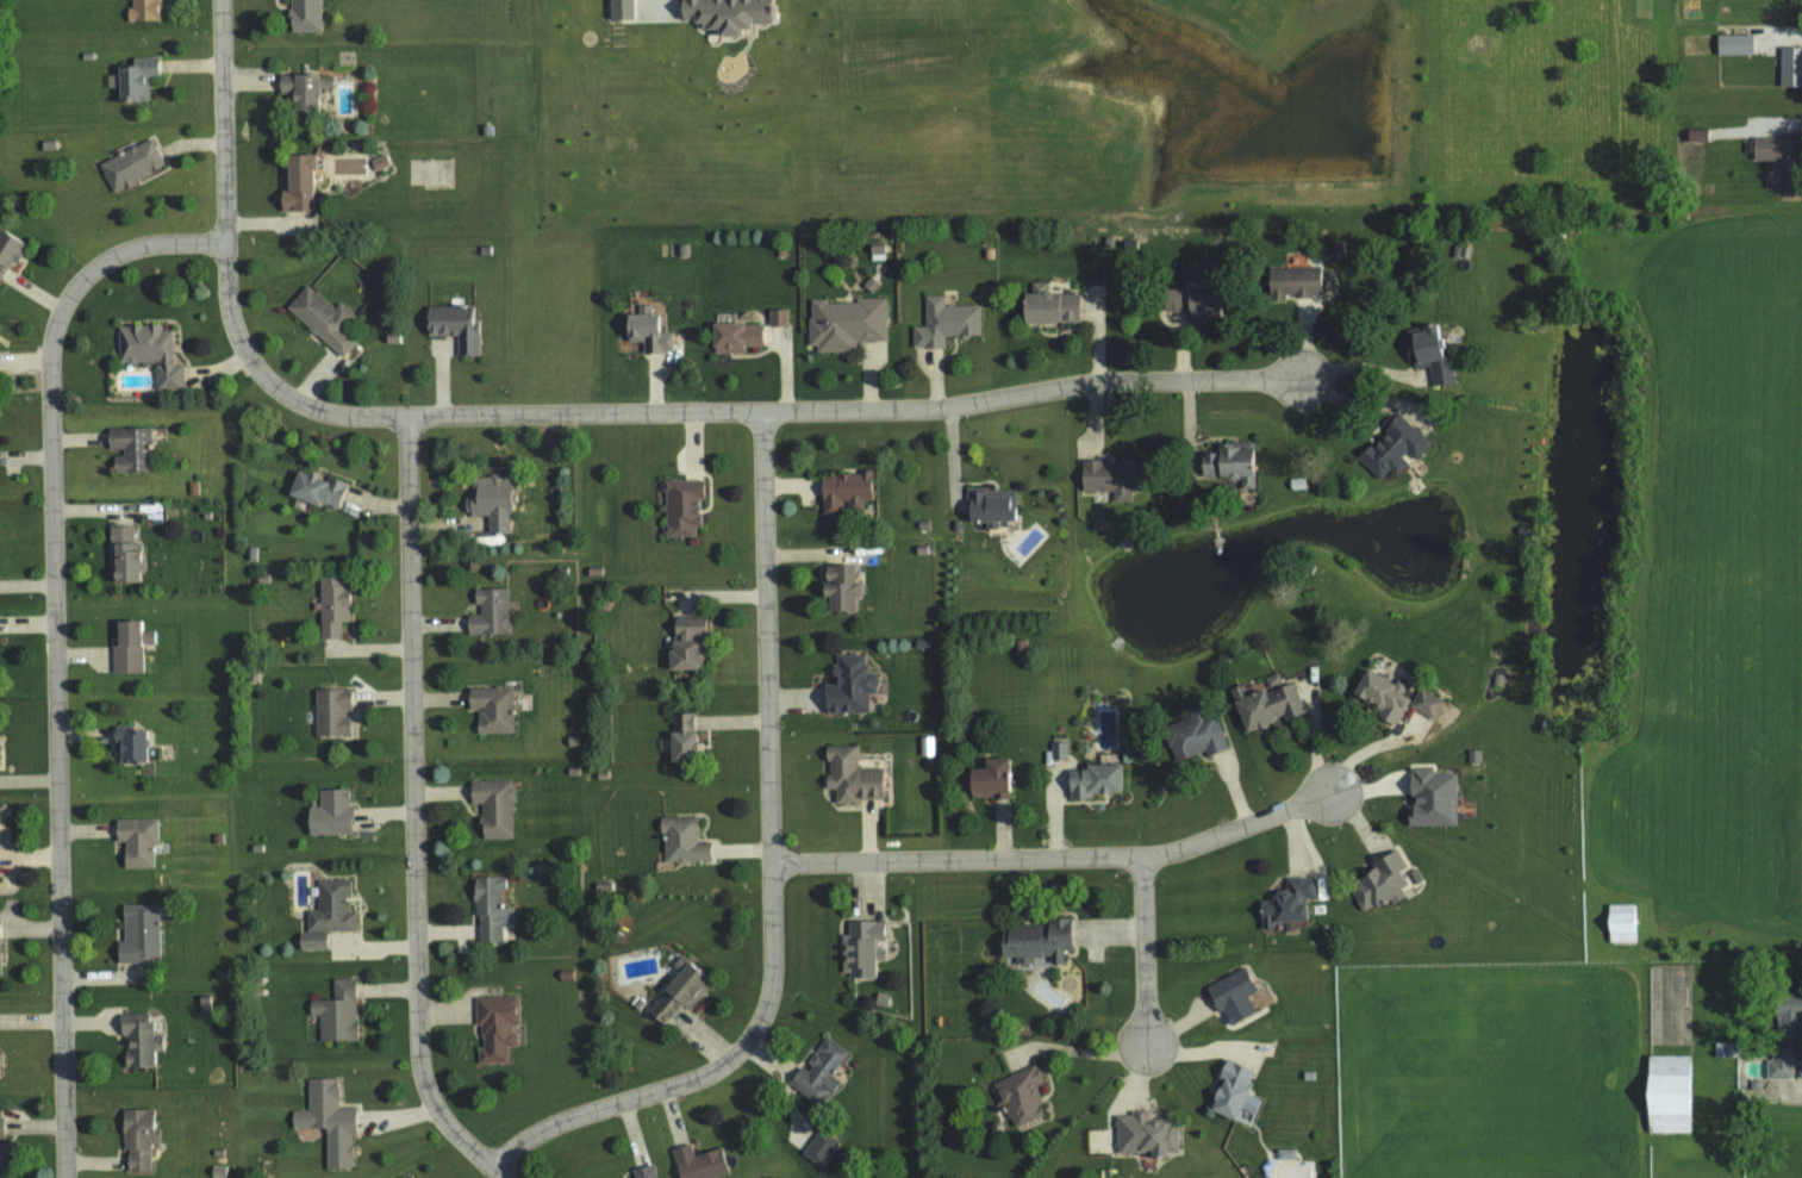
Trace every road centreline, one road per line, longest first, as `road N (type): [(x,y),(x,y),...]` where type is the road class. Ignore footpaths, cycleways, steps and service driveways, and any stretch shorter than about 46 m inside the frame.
road 1 (residential): [(225,243),(229,311),(249,360),(305,407),(338,415),(925,410),(1103,381),(1302,380)]
road 2 (residential): [(66,1177),(52,336),(74,291),(114,257),(164,244),(225,243)]
road 3 (residential): [(493,1167),(557,1124),(709,1076),(748,1042),(769,1003),(762,410)]
road 4 (residential): [(504,1177),(438,1112),(419,1059),(406,416)]
road 5 (residential): [(773,864),(1142,859),(1333,792)]
road 6 (residential): [(225,243),(221,0)]
road 7 (residential): [(1142,859),(1147,1043)]

